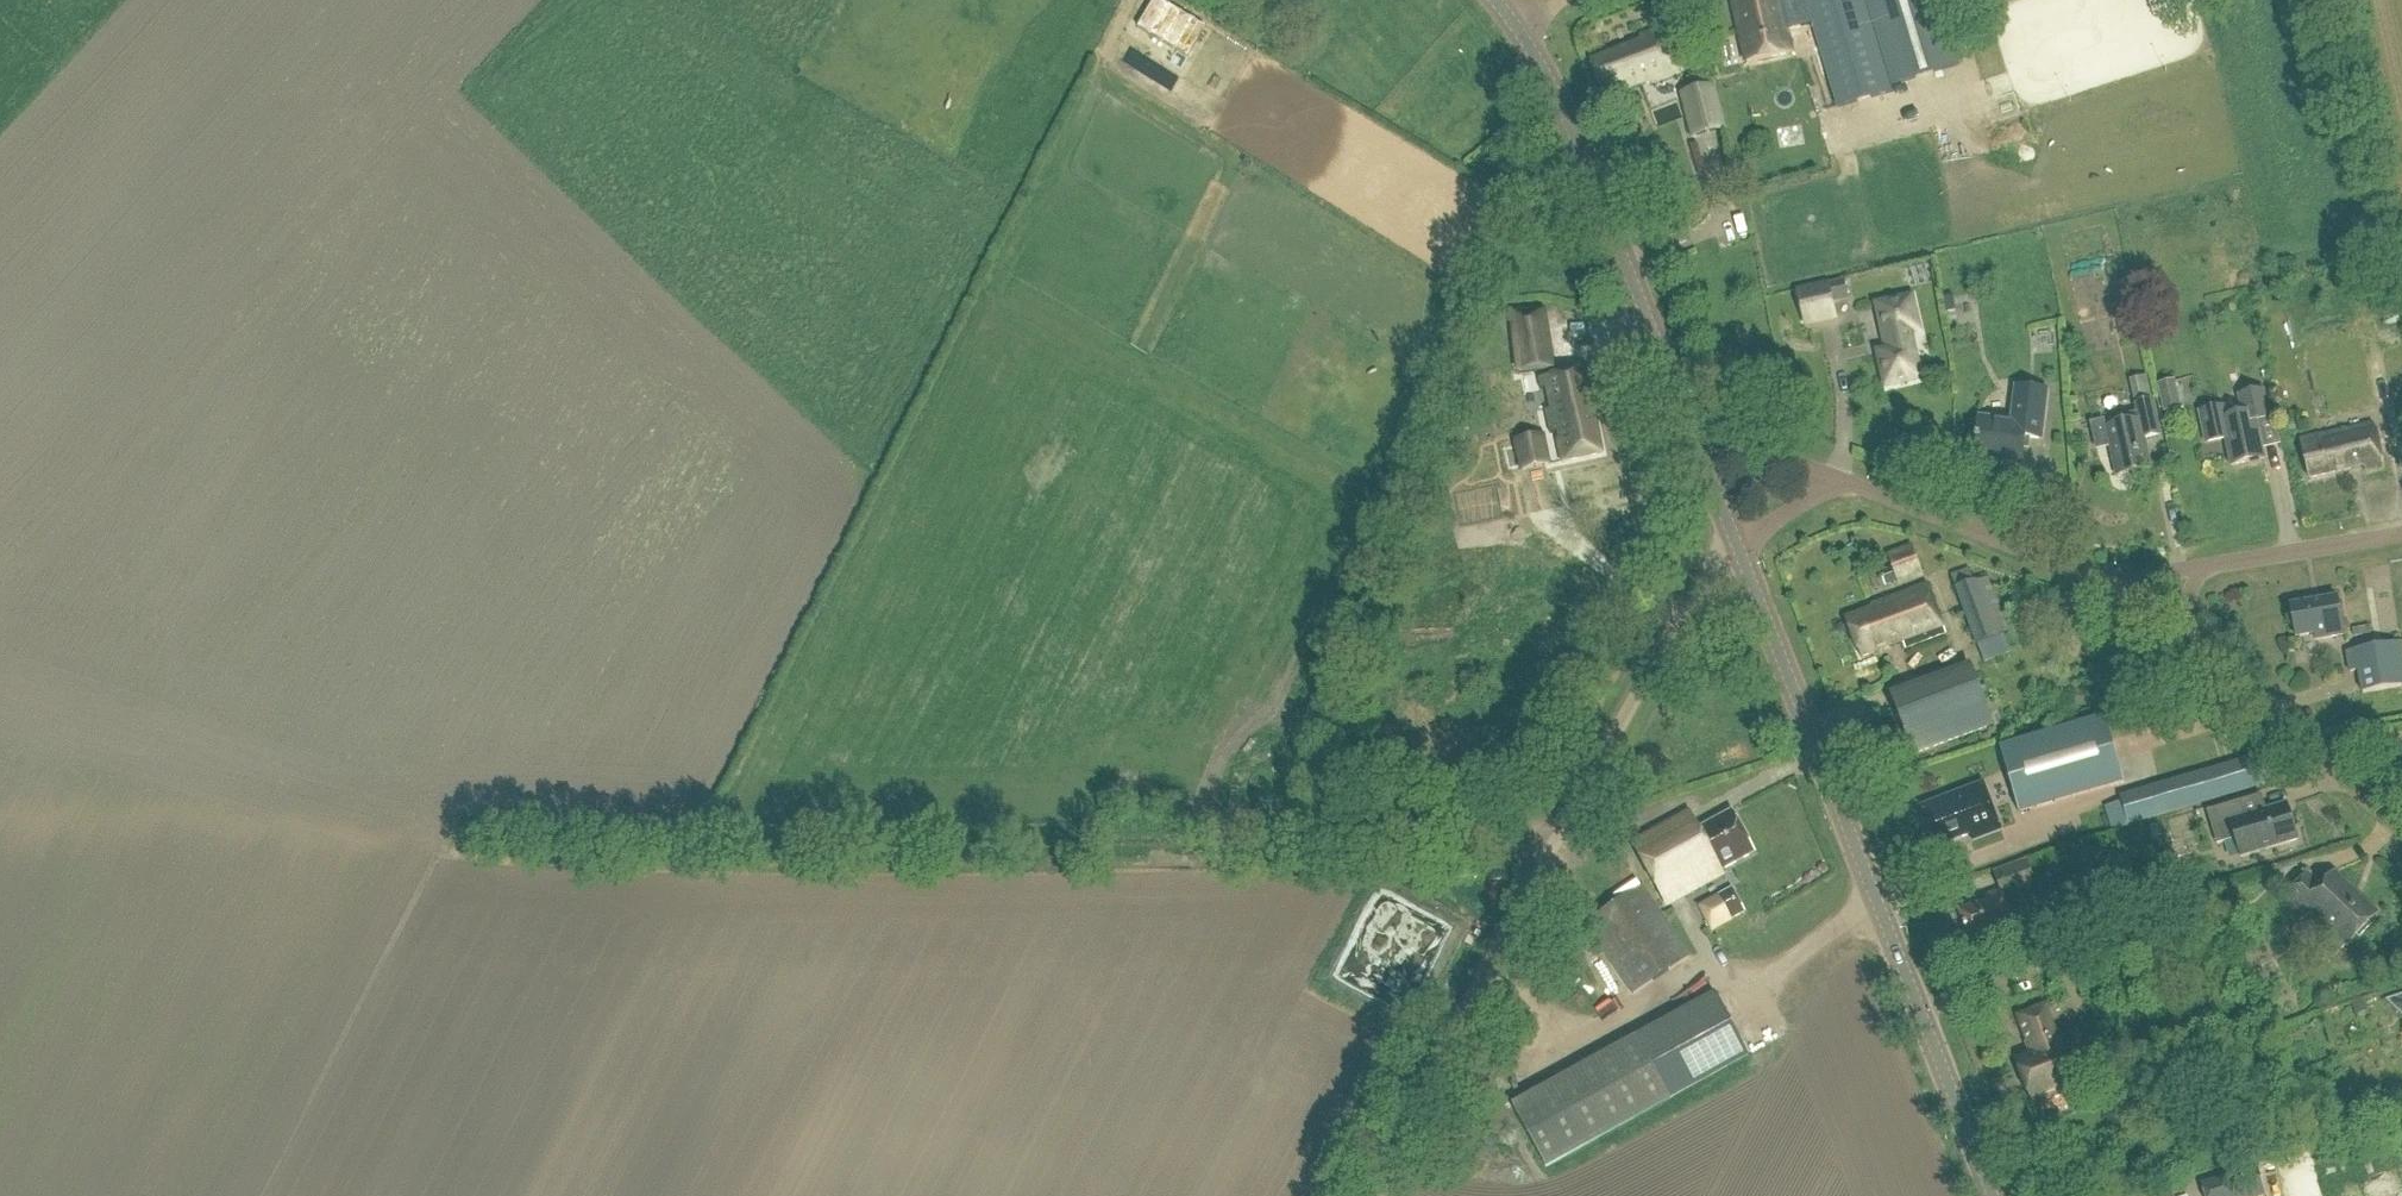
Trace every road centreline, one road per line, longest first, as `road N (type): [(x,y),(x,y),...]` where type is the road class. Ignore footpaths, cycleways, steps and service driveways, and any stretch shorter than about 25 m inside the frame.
road 1 (tertiary): [(1991,1195),(1735,552)]
road 2 (unclassified): [(1488,966),(1700,587),(1735,552)]
road 3 (tertiary): [(1681,417),(1569,125),(1508,19)]
road 4 (residential): [(2401,836),(2179,630)]
road 5 (unclassified): [(2090,580),(1839,477)]
road 6 (track): [(1377,1195),(1488,966)]
road 7 (unclassified): [(2401,534),(2198,569)]
road 8 (unclassified): [(1839,477),(1734,444),(1681,417)]
road 9 (tertiary): [(1735,552),(1681,417)]
road 10 (unclassified): [(1735,552),(1839,477)]

